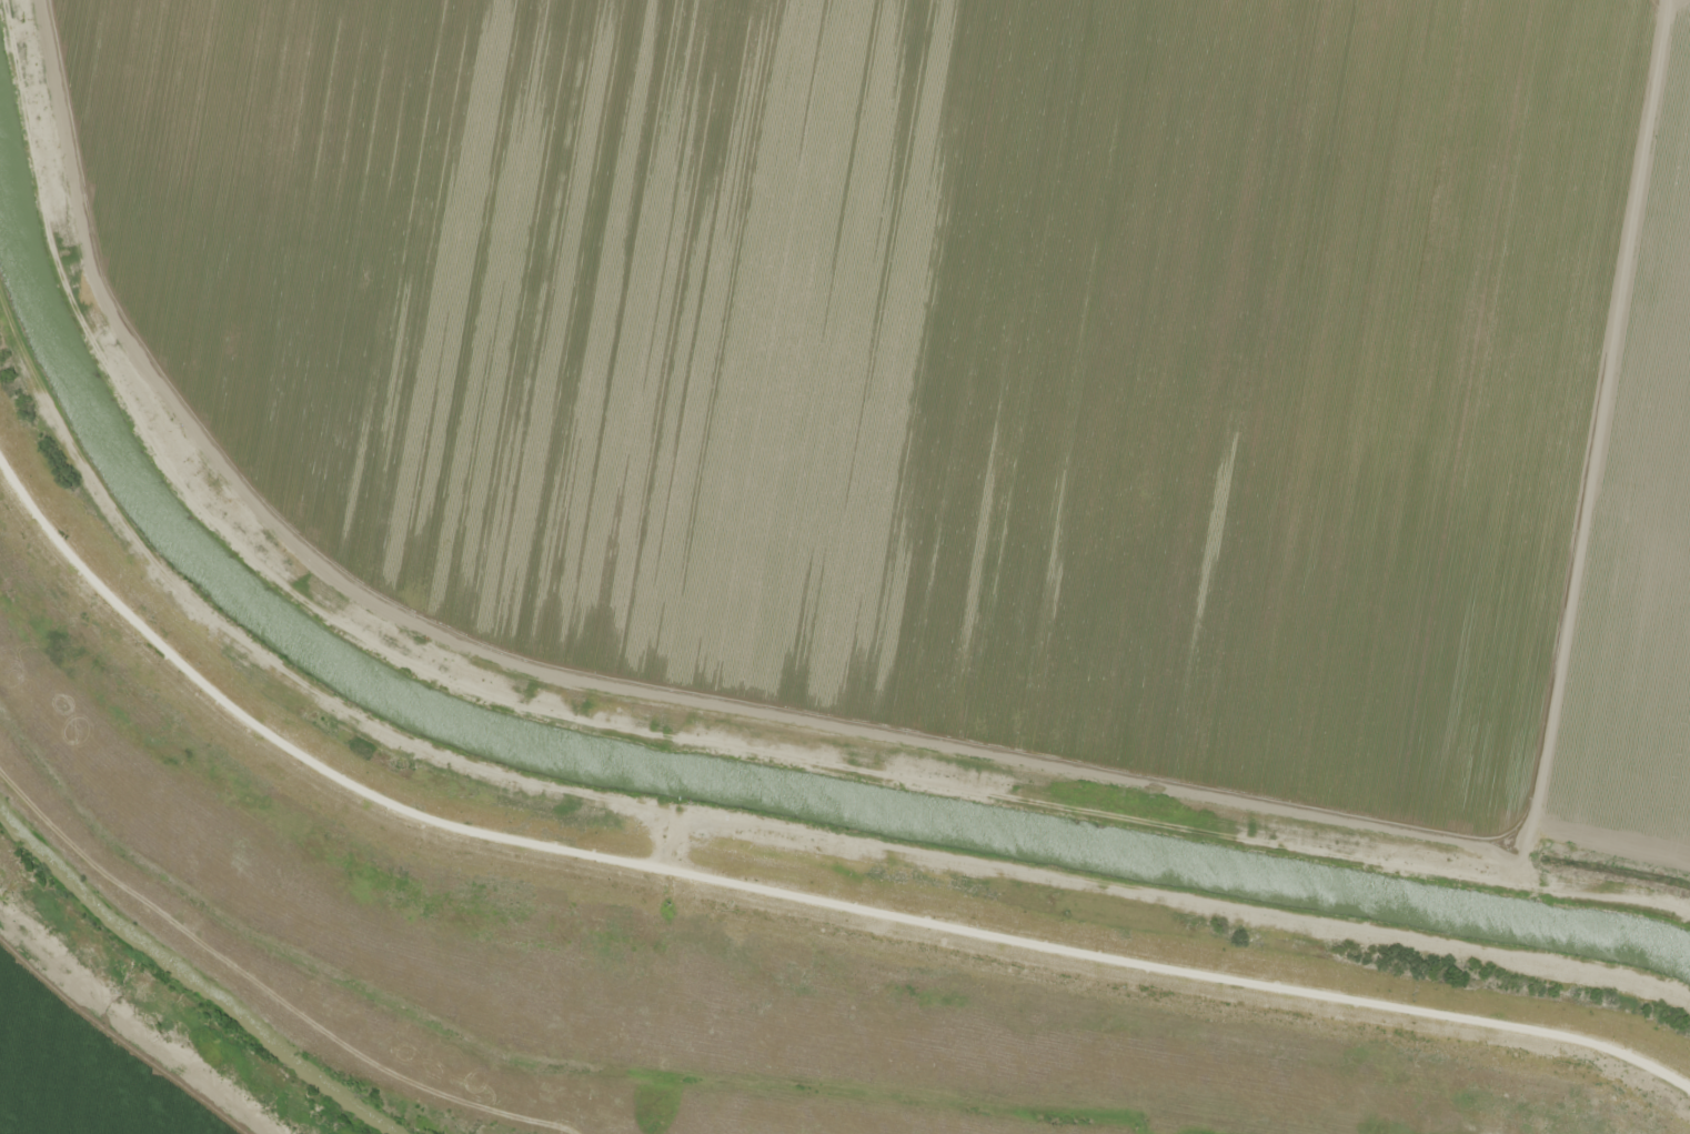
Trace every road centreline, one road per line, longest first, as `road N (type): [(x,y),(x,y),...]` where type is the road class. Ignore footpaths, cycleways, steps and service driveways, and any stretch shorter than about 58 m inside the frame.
road 1 (residential): [(31,0),(60,109),(76,119),(76,183),(187,415),(323,580),(450,648),(675,706),(1689,904)]

